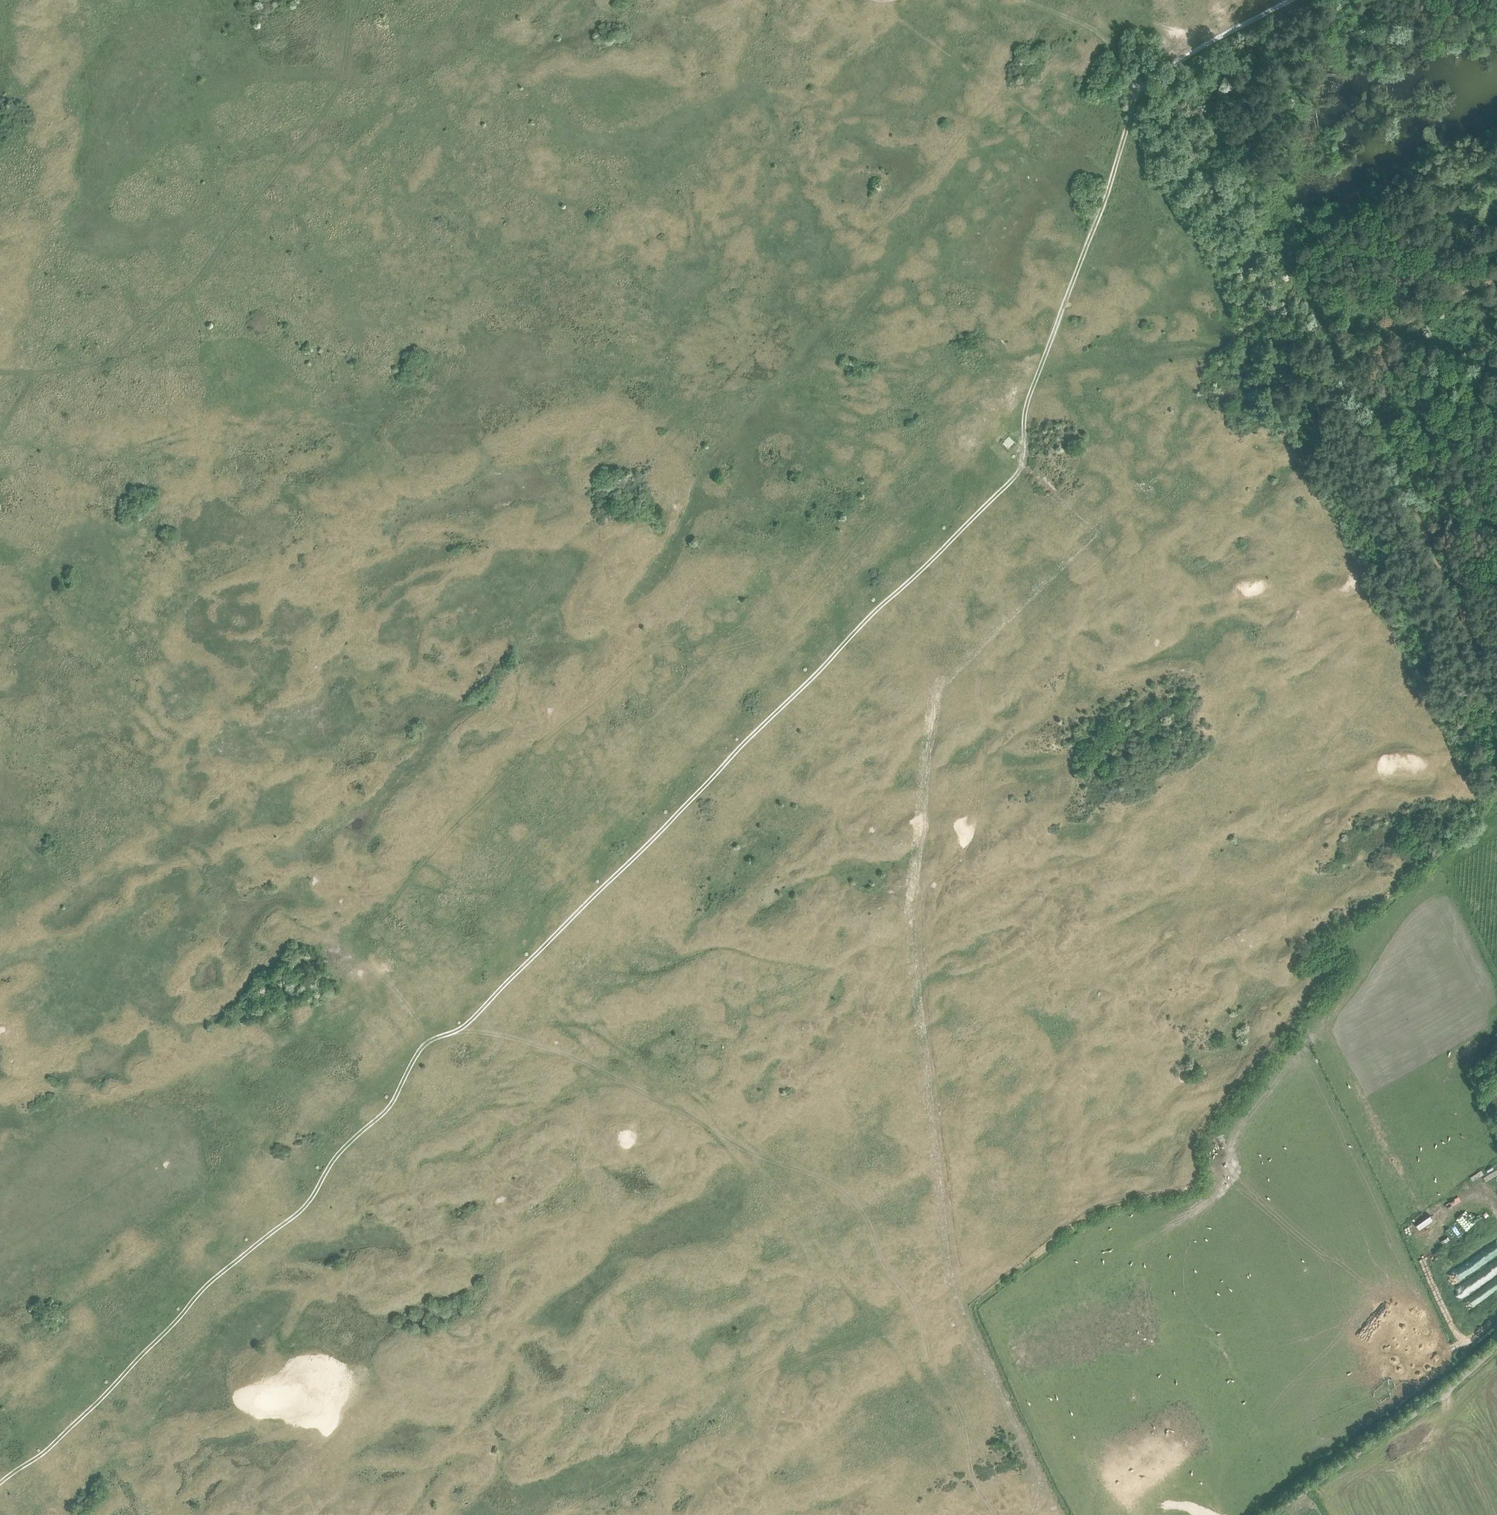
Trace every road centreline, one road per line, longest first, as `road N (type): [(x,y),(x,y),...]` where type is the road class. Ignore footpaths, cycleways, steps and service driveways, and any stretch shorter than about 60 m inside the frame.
road 1 (track): [(0,1481),(47,1451),(217,1274),(298,1211),(330,1163),(394,1100),(432,1039),(355,949),(444,839),(654,644),(711,654),(788,626),(902,496),(1030,396),(1139,89)]
road 2 (track): [(432,1039),(467,1025),(1011,481),(1020,469),(1030,396)]
road 3 (track): [(349,0),(335,93),(189,284),(88,366),(0,372)]
road 4 (unclassified): [(1271,1514),(1437,1398),(1496,1345)]
road 5 (track): [(1139,89),(1157,71),(1291,0)]
road 6 (track): [(1139,89),(1099,33),(1025,0)]

